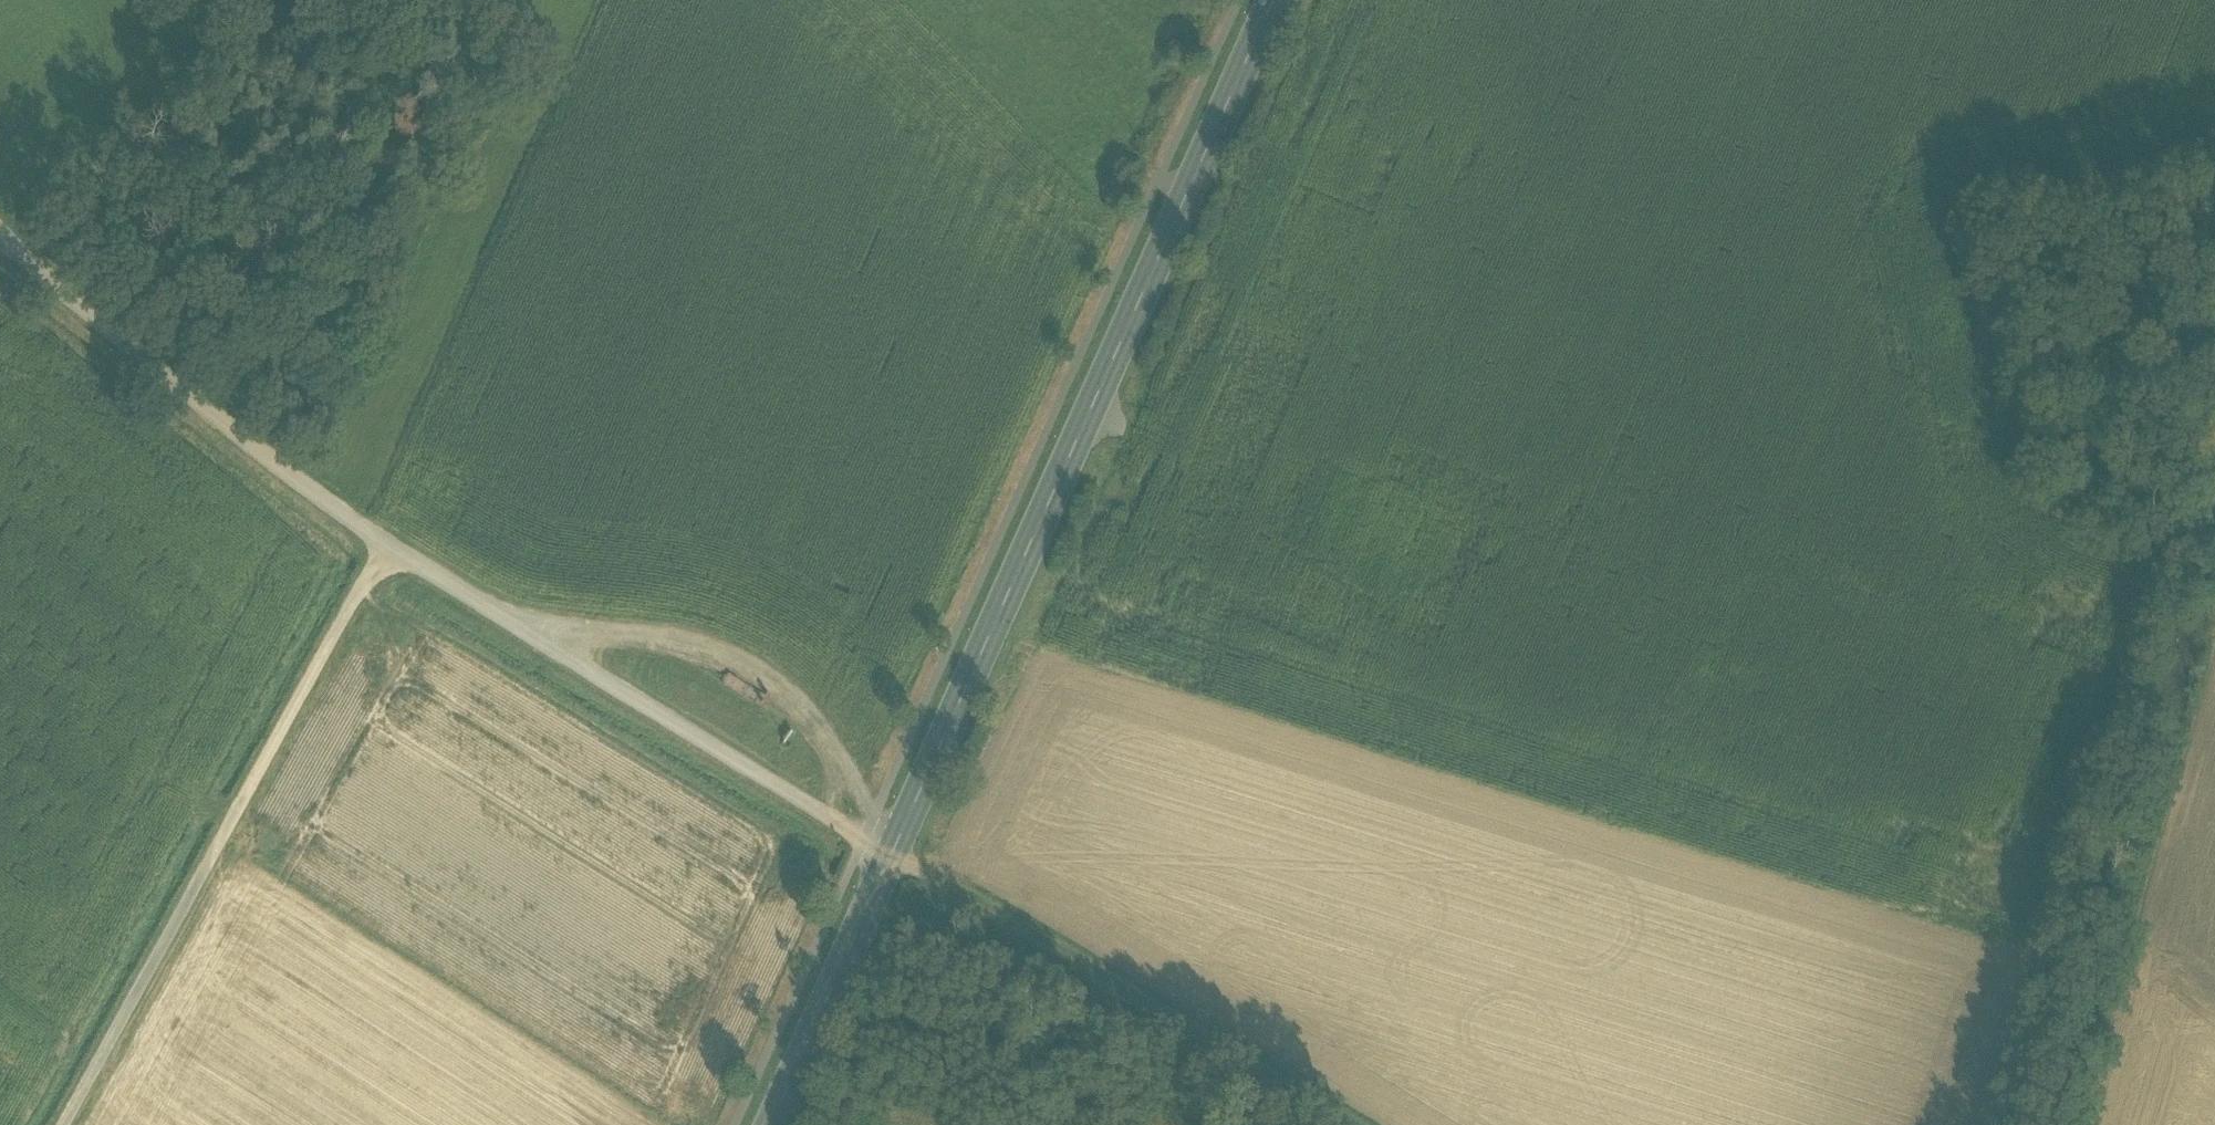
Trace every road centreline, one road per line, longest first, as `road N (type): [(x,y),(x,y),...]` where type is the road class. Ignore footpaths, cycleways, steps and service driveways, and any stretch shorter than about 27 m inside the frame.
road 1 (primary): [(773,1124),(1273,0)]
road 2 (track): [(0,237),(383,545),(885,858)]
road 3 (unclassified): [(384,546),(63,1124)]
road 4 (track): [(1352,1124),(998,912),(885,858)]
road 5 (track): [(841,827),(848,795),(832,744),(746,670),(677,645),(520,629)]

